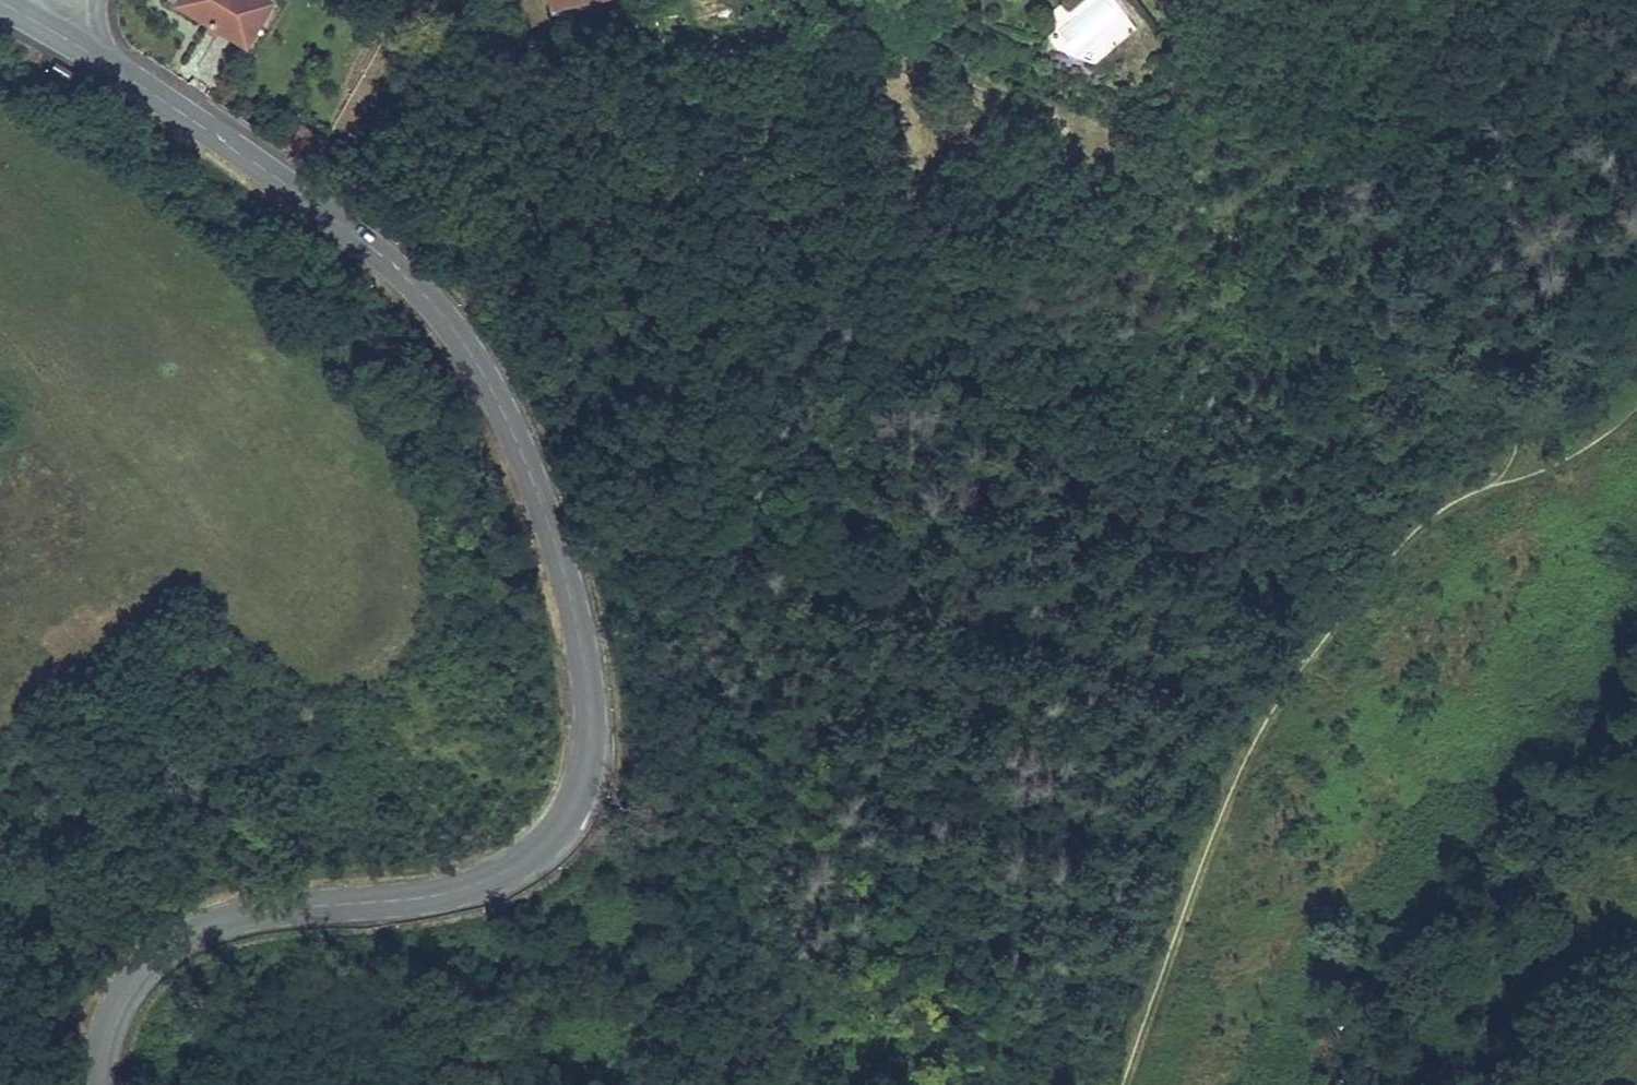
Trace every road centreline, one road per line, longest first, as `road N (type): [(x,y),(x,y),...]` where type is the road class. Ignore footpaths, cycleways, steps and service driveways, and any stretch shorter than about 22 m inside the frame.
road 1 (secondary): [(101,1084),(118,1007),(158,959),(188,936),(266,913),(468,888),(512,870),(567,820),(589,741),(587,685),(554,542),(509,422),(464,342),(381,255),(81,48)]

